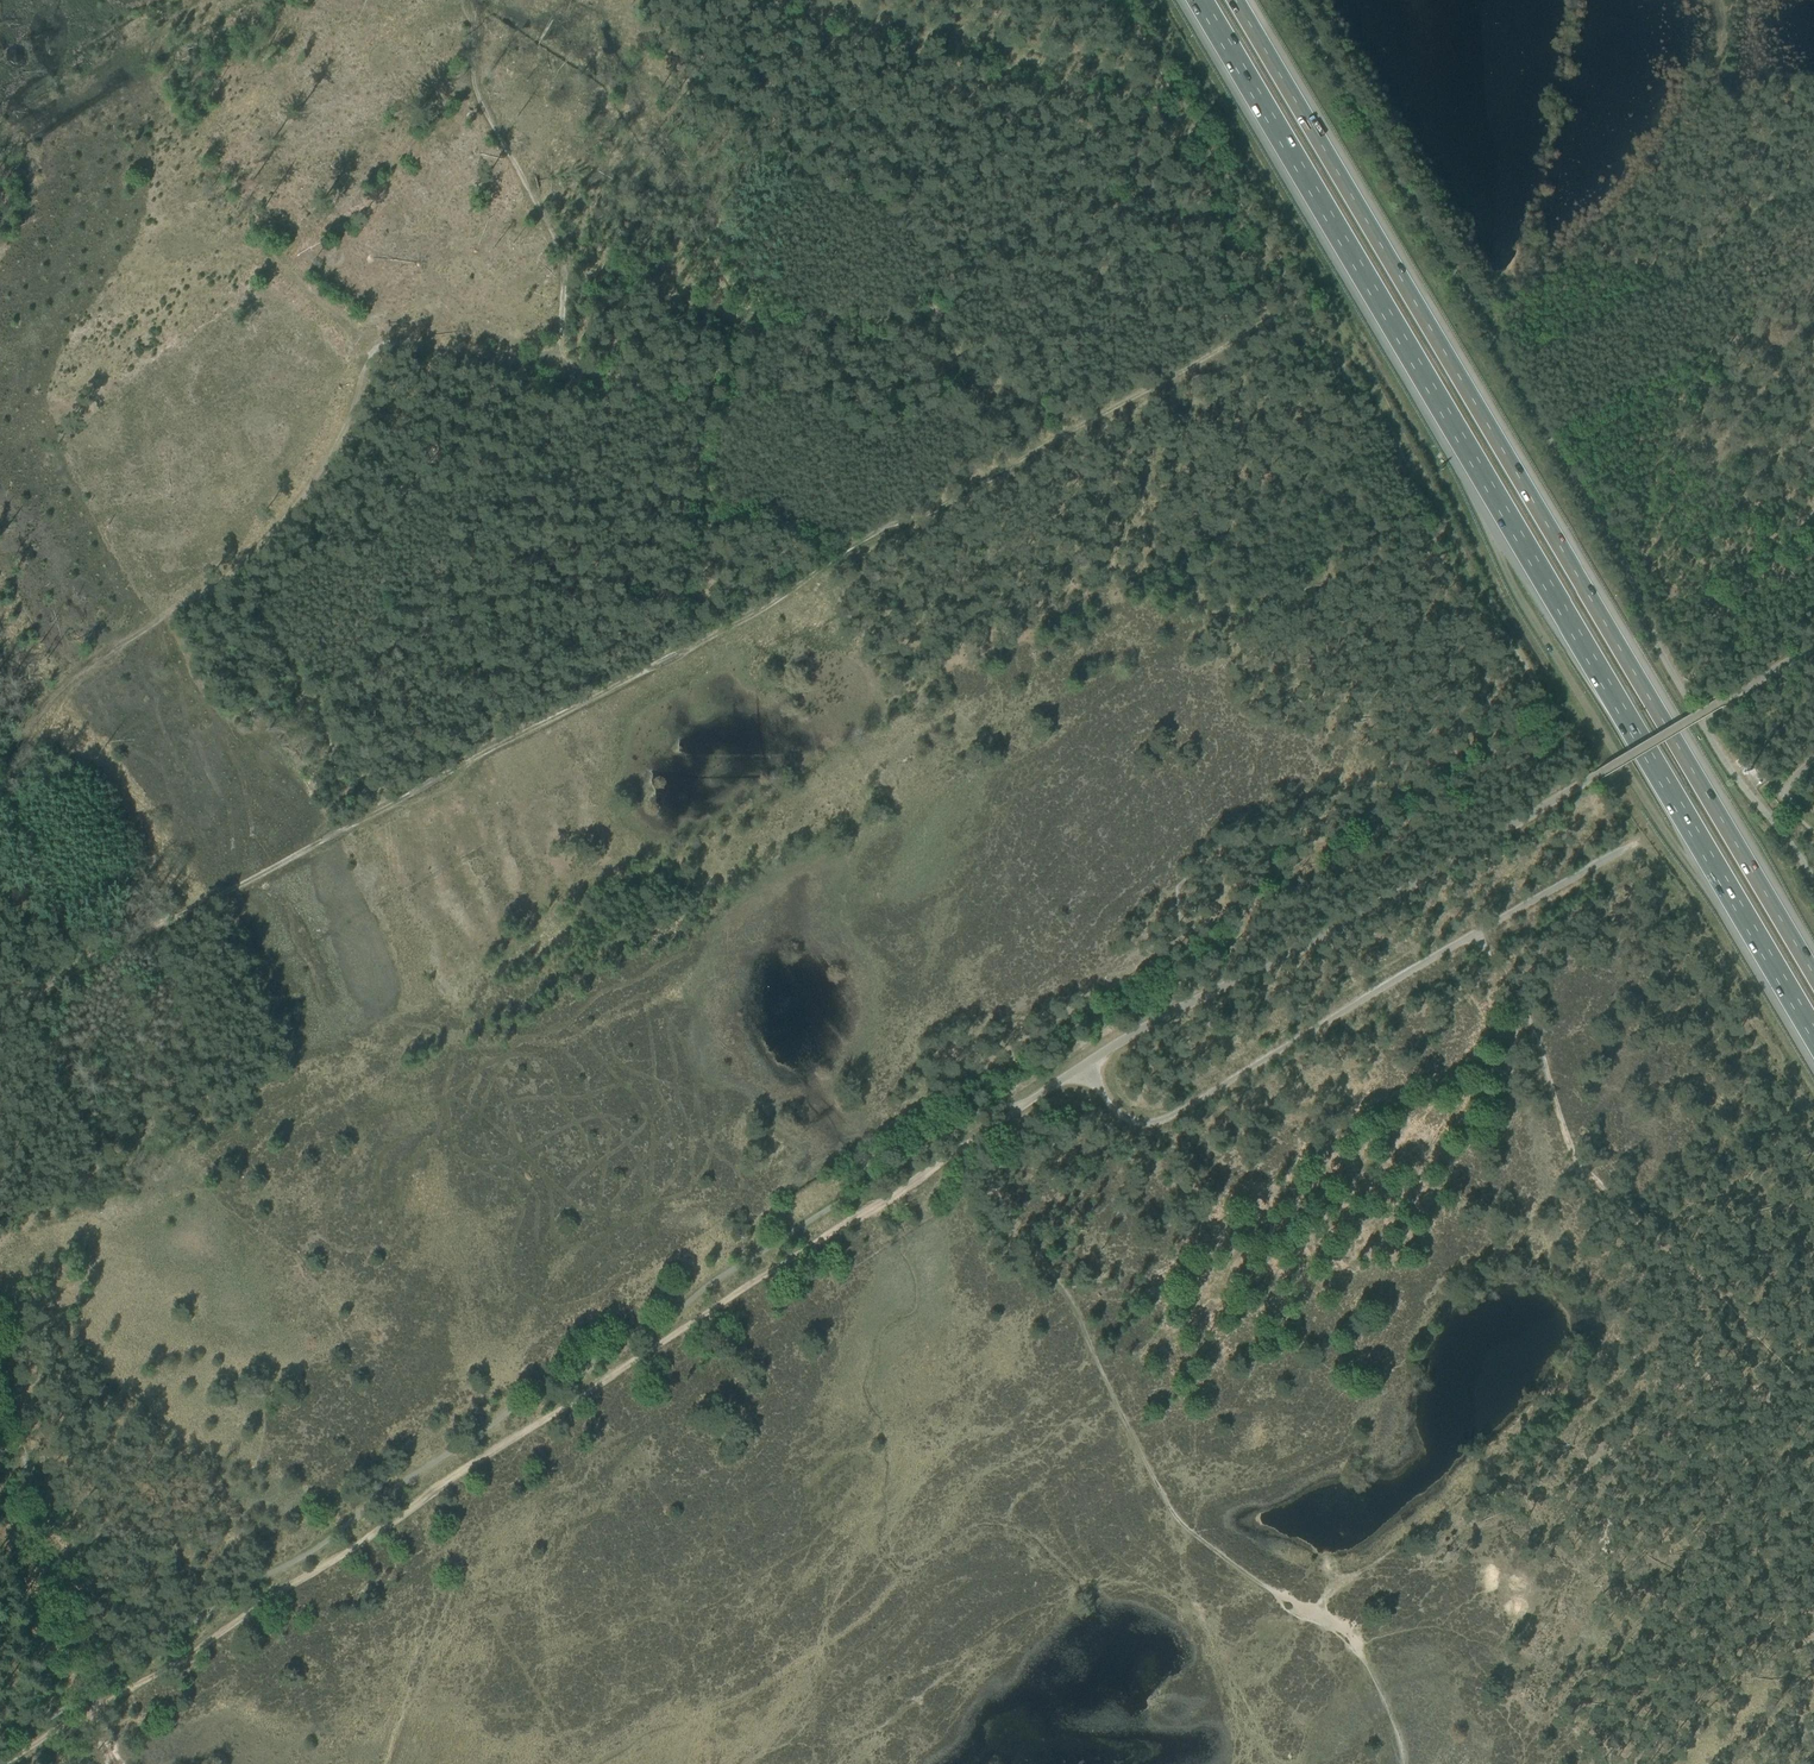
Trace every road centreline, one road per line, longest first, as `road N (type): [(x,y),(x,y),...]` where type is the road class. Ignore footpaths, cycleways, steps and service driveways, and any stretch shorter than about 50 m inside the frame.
road 1 (motorway): [(1200,0),(1813,1034)]
road 2 (motorway): [(1813,973),(1236,0)]
road 3 (track): [(957,1150),(93,1707)]
road 4 (unclassified): [(1813,647),(1082,1064)]
road 5 (track): [(0,1019),(697,638)]
road 6 (track): [(957,1150),(1075,1306),(1168,1508),(1192,1534),(1355,1642),(1388,1704),(1405,1763)]
road 7 (track): [(561,356),(526,362),(379,344),(336,454),(271,535),(225,579),(73,679),(0,759)]
road 8 (track): [(697,638),(1297,303)]
road 9 (unclassified): [(1640,841),(1160,1121),(1123,1116),(1082,1064)]
road 10 (track): [(1813,1387),(1571,1151),(1529,1016),(1477,934)]
road 11 (track): [(1118,0),(1297,303),(1360,399),(1386,419)]
road 12 (track): [(792,0),(1168,84)]
road 13 (track): [(482,0),(471,73),(566,266),(561,356)]
road 14 (track): [(561,356),(637,382),(663,407),(688,452),(701,479),(709,540),(697,638)]
road 15 (track): [(0,1370),(90,1692)]
road 16 (track): [(1220,172),(1223,130),(1141,0)]
road 17 (track): [(1449,539),(1386,419)]

